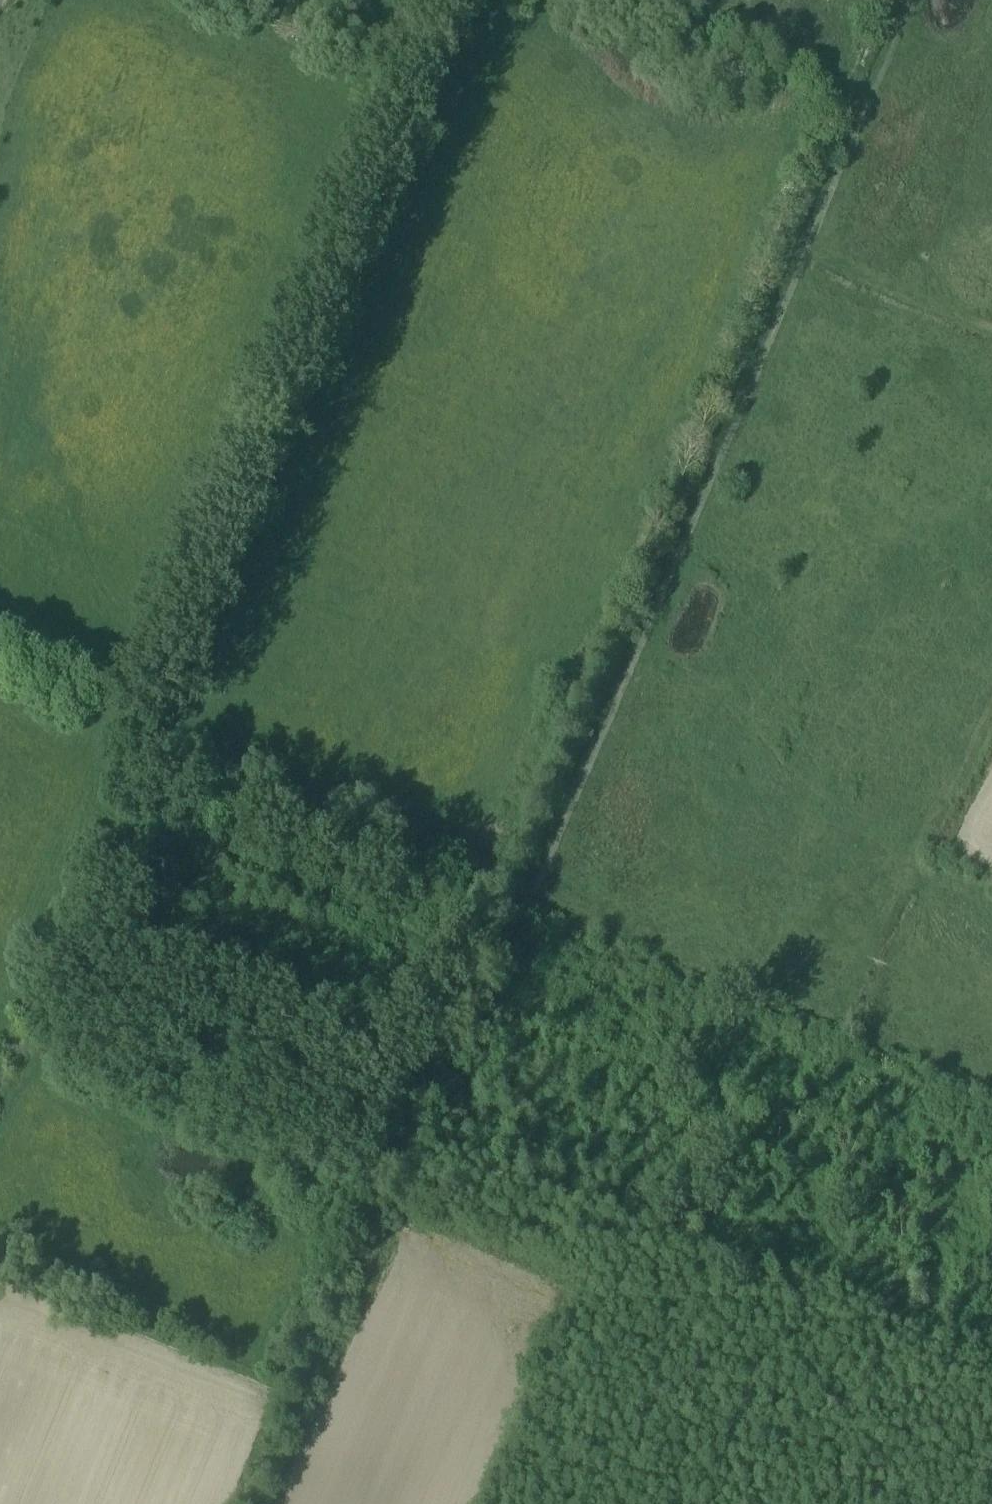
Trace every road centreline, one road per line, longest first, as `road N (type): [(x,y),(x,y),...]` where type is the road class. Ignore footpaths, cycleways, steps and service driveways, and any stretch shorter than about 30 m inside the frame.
road 1 (track): [(0,673),(123,725)]

